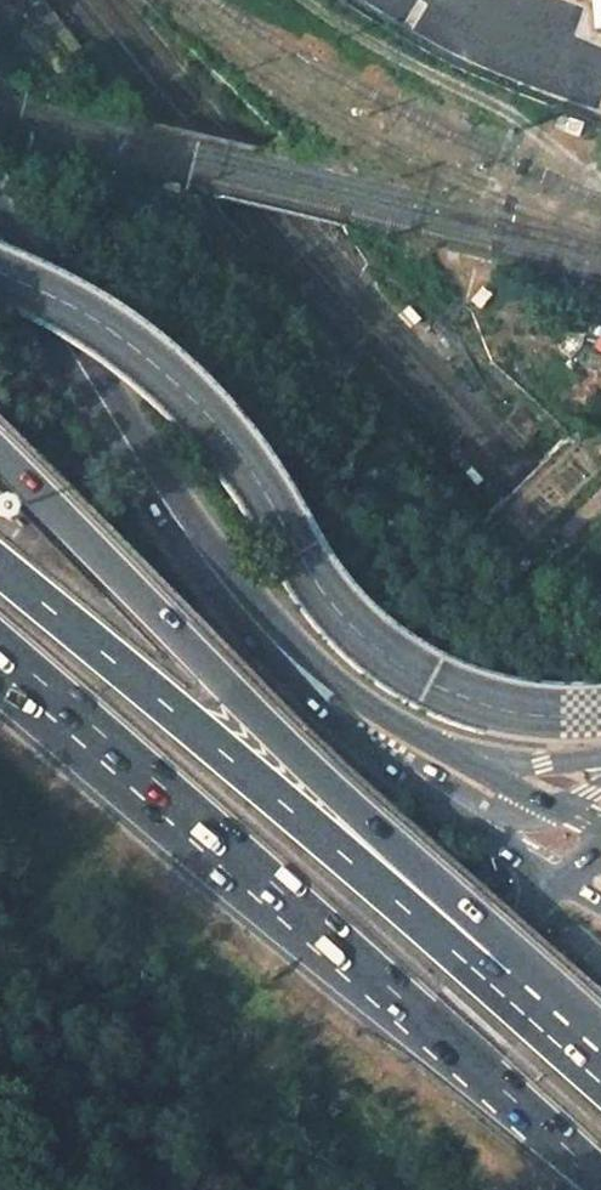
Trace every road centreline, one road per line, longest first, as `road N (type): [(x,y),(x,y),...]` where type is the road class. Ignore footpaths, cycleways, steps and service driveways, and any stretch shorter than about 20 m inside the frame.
road 1 (trunk): [(600,1072),(0,455)]
road 2 (trunk): [(600,1081),(0,569)]
road 3 (trunk): [(163,788),(600,1181)]
road 4 (secondary): [(0,234),(132,452),(233,599),(334,696)]
road 5 (trunk): [(552,877),(525,919),(483,1025),(493,1114),(532,1189)]
road 6 (secondary): [(600,820),(334,696)]
road 7 (secondary): [(334,696),(431,793),(552,877)]
road 8 (trunk): [(0,647),(163,788)]
road 9 (trunk): [(0,673),(163,788)]

